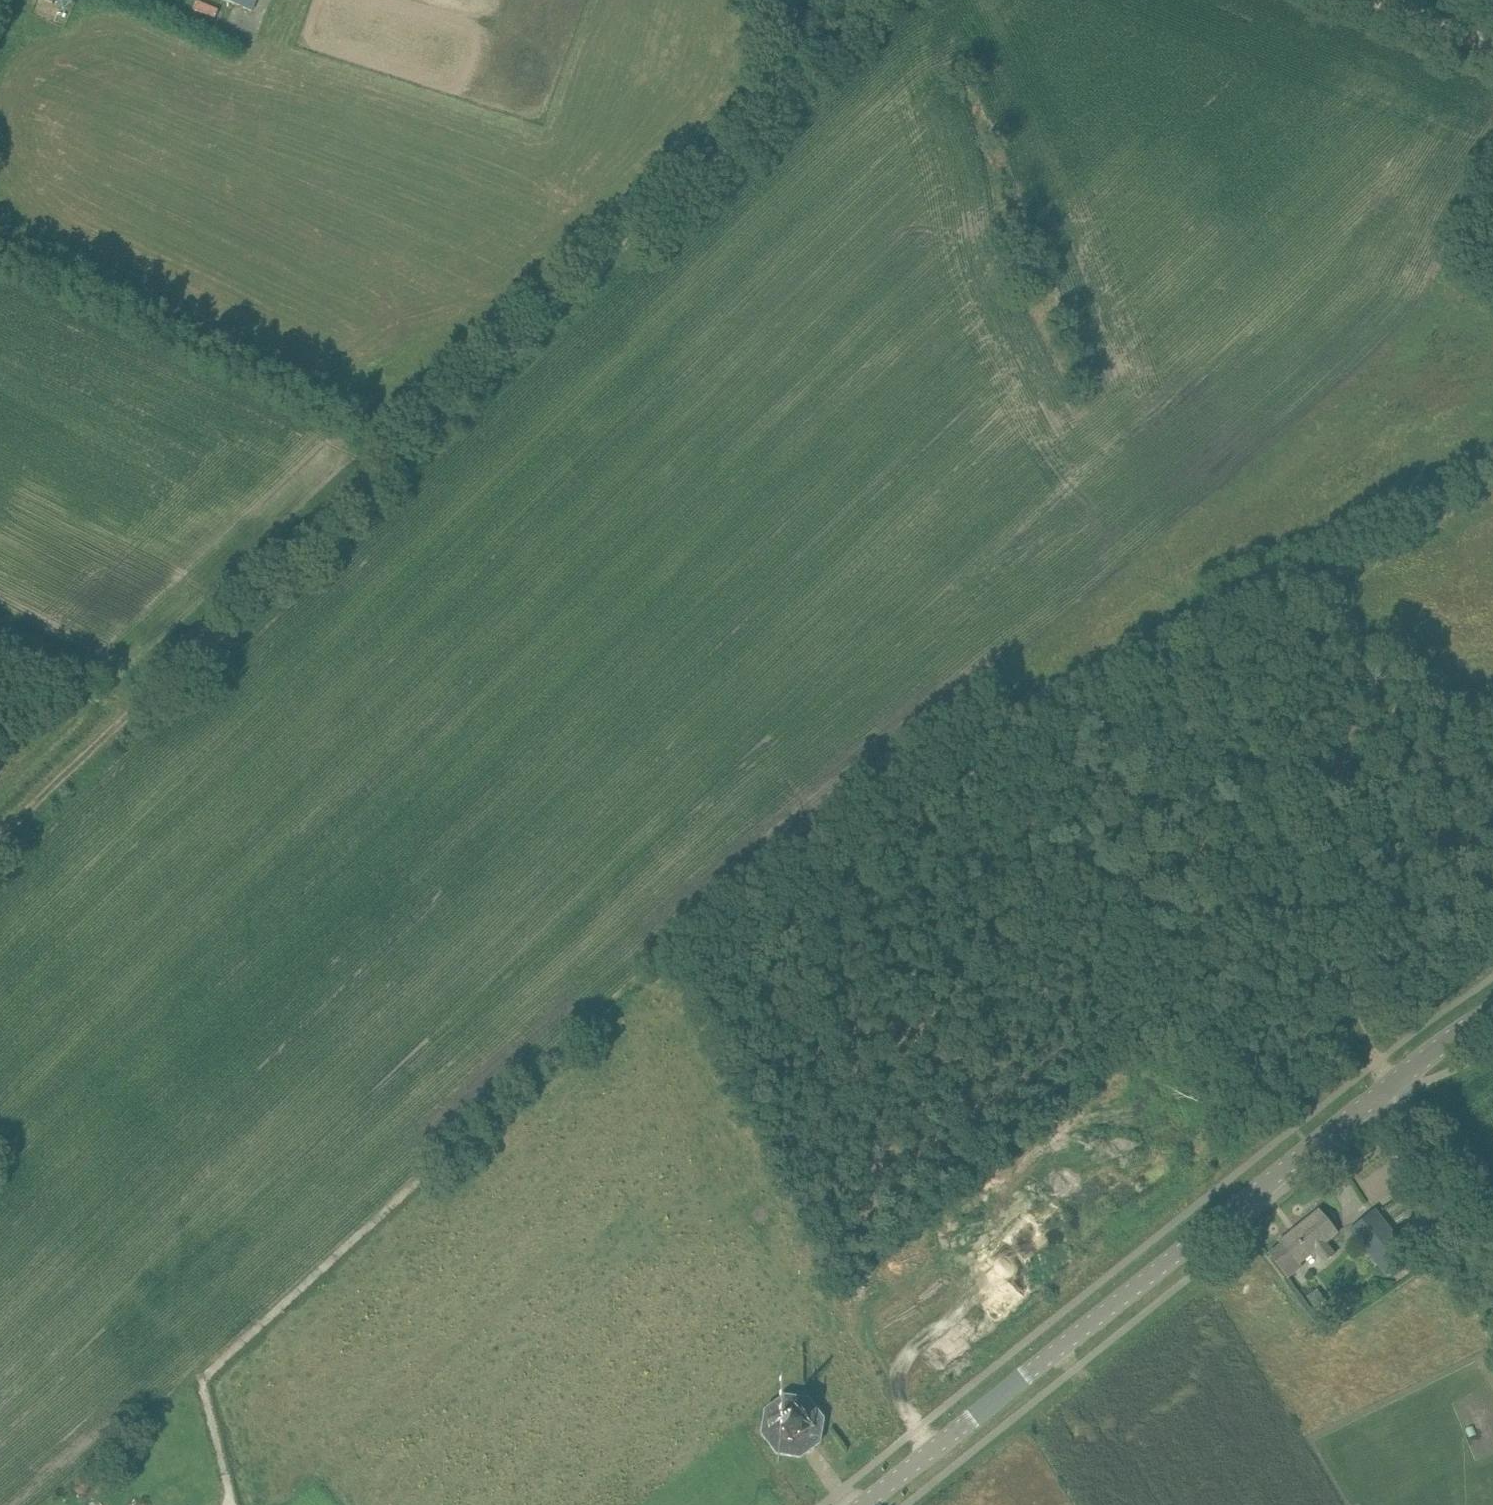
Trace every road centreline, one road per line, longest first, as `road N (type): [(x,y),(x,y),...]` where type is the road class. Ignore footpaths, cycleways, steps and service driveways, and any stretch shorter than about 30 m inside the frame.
road 1 (track): [(0,848),(756,123),(786,0)]
road 2 (unclassified): [(861,1504),(1392,1082)]
road 3 (unclassified): [(1492,1269),(1392,1082)]
road 4 (track): [(1492,57),(1353,0)]
road 5 (unclassified): [(1392,1082),(1492,1011)]

